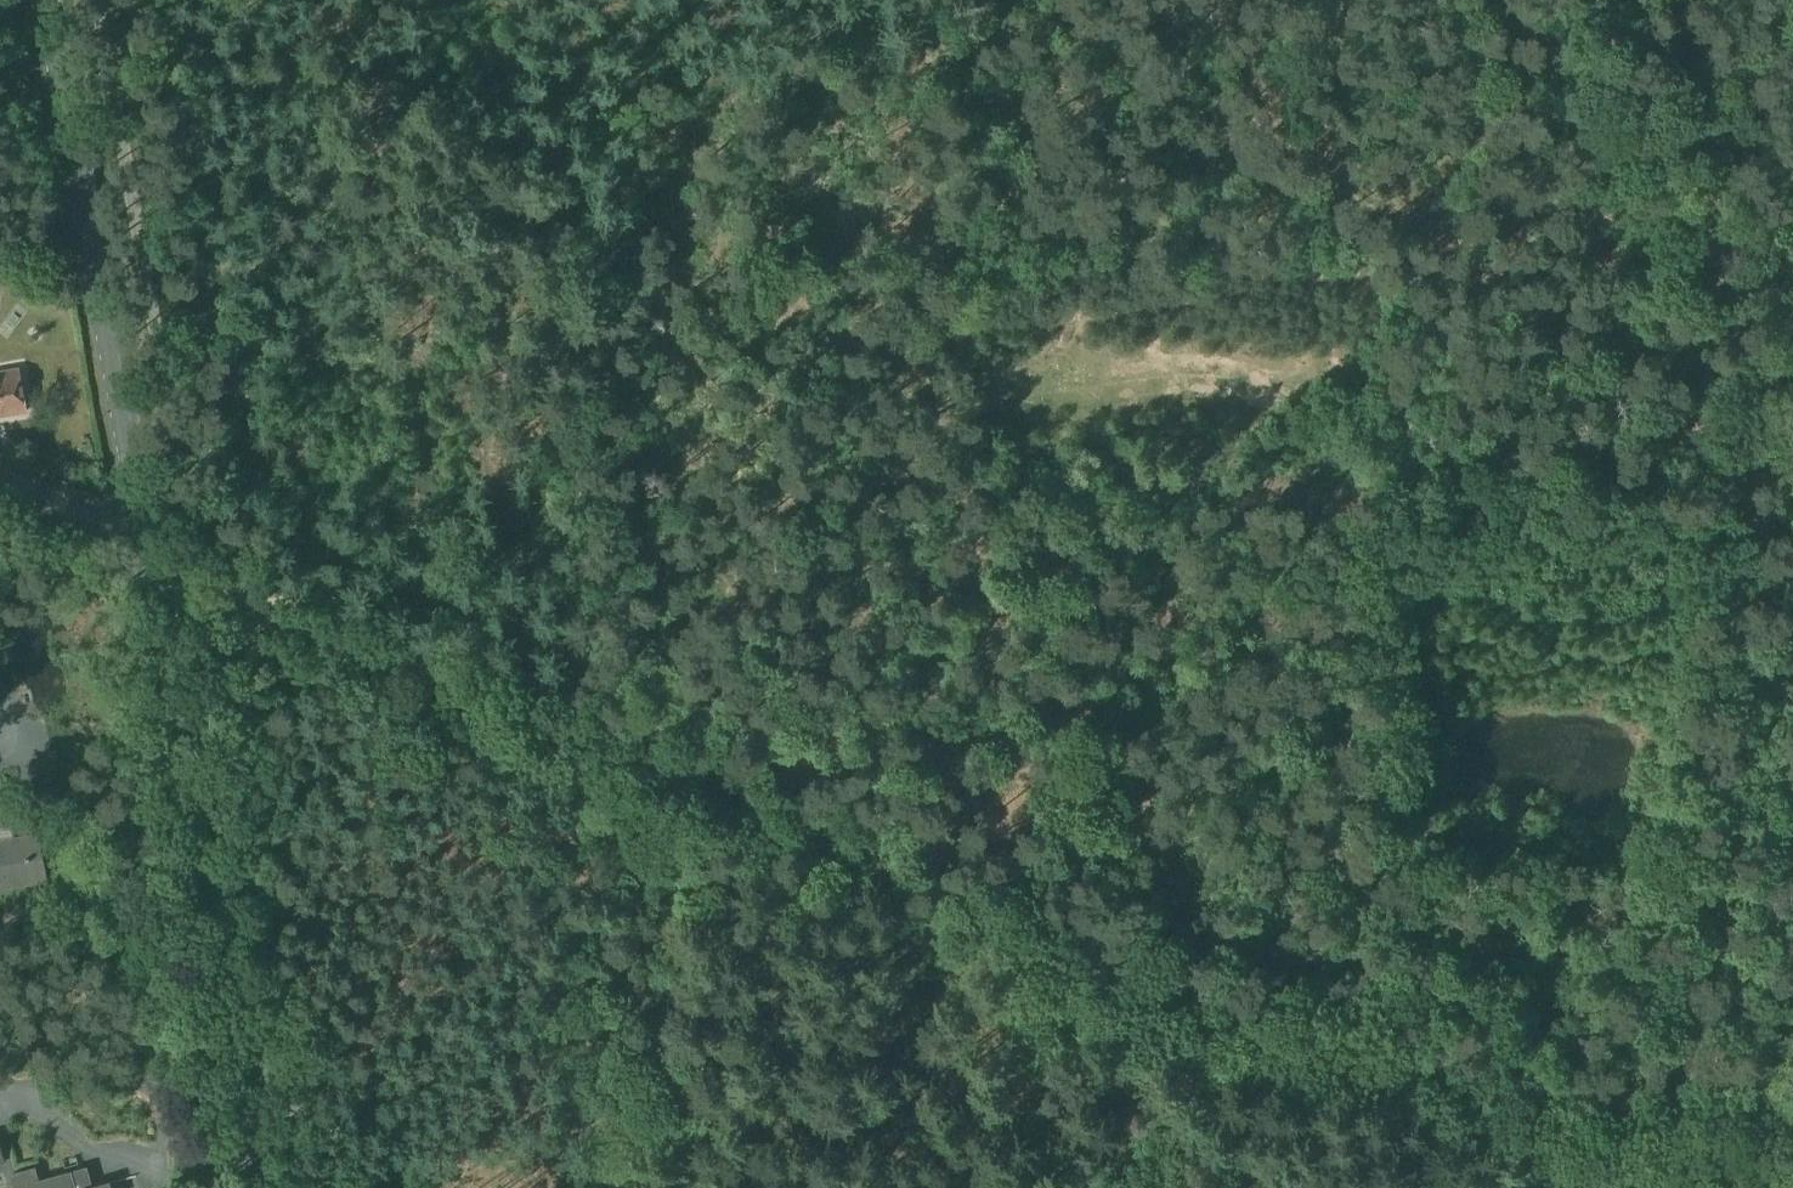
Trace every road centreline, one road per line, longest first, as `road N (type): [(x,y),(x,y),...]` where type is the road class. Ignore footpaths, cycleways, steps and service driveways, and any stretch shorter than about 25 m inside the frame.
road 1 (track): [(1707,1106),(1429,1094),(1331,1064),(639,760)]
road 2 (secondary): [(261,1187),(144,542)]
road 3 (track): [(639,760),(837,524),(1005,383),(1128,383)]
road 4 (secondary): [(144,542),(46,0)]
road 5 (track): [(1792,423),(1680,156),(1603,0)]
road 6 (track): [(1128,383),(1321,402),(1567,387)]
road 7 (track): [(582,736),(252,589)]
road 8 (track): [(1792,382),(1567,387)]
road 9 (track): [(1005,383),(995,333),(961,298),(921,190)]
road 10 (unclassified): [(144,542),(0,480)]

